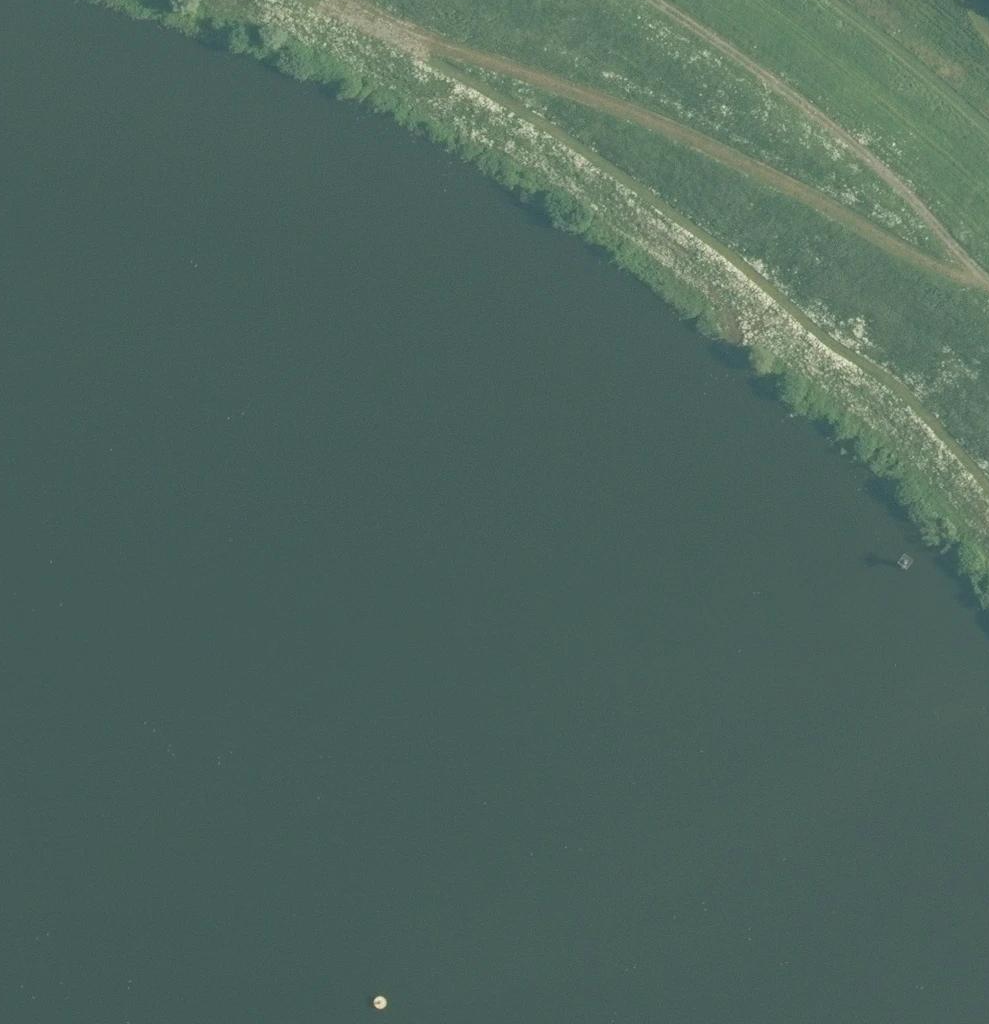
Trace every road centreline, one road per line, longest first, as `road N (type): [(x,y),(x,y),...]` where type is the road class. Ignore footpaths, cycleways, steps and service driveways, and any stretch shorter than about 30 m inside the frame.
road 1 (track): [(988,279),(940,269),(732,158),(582,92),(433,42),(346,0)]
road 2 (track): [(659,0),(863,152),(988,280)]

